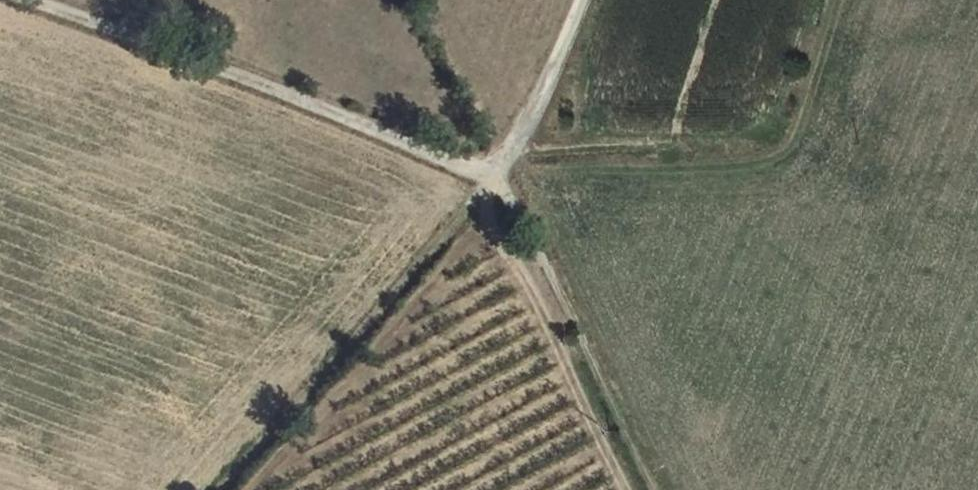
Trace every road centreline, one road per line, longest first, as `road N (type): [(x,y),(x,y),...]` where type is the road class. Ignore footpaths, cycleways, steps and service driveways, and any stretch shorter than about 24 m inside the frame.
road 1 (track): [(20,0),(491,175)]
road 2 (track): [(491,175),(355,362),(243,489)]
road 3 (track): [(630,489),(544,306),(494,228),(491,175)]
road 4 (unclassified): [(491,175),(551,95),(580,0)]

